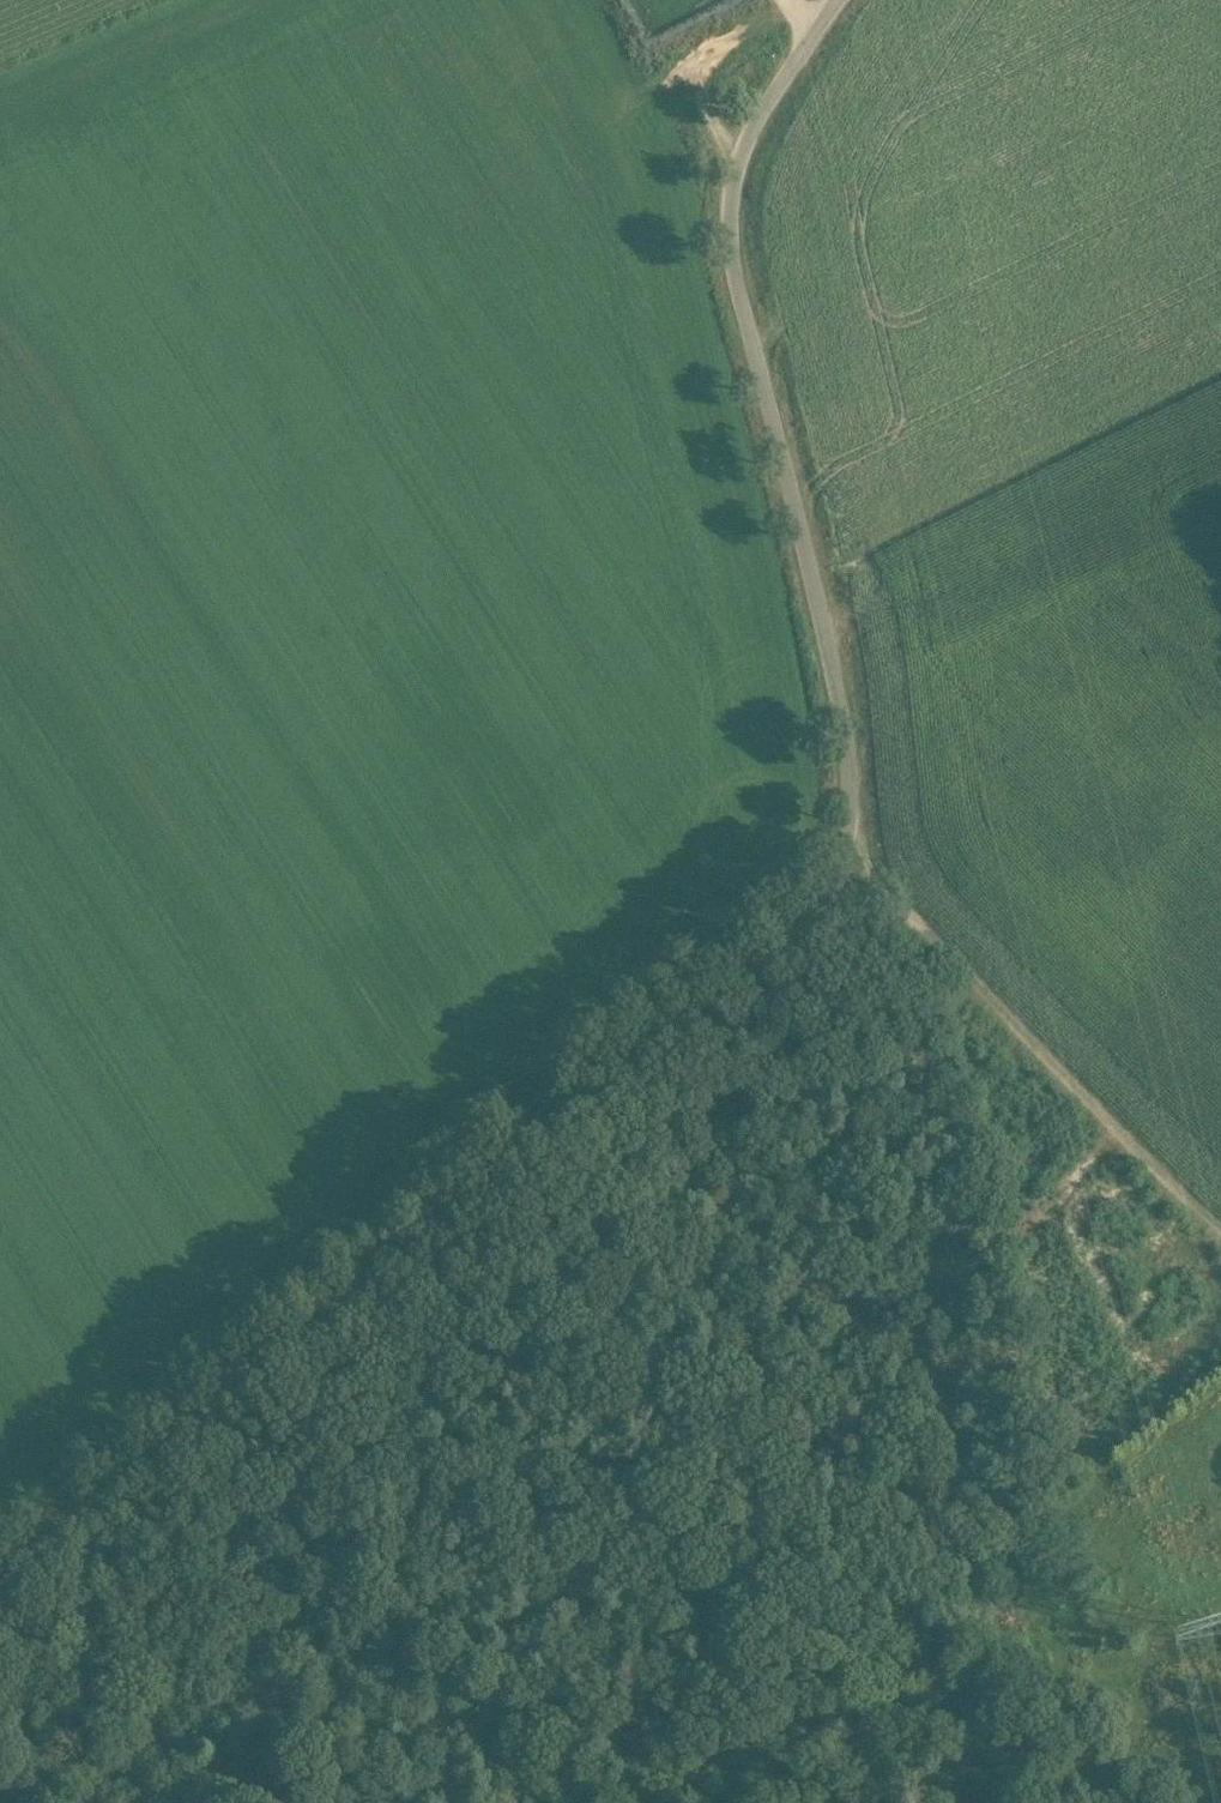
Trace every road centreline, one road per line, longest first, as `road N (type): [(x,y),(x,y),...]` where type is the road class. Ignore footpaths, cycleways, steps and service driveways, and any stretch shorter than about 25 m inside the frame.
road 1 (unclassified): [(0,1595),(712,1032),(825,930),(845,898),(854,775),(727,223),(736,165),(753,124),(837,0)]
road 2 (track): [(934,960),(1220,1233)]

